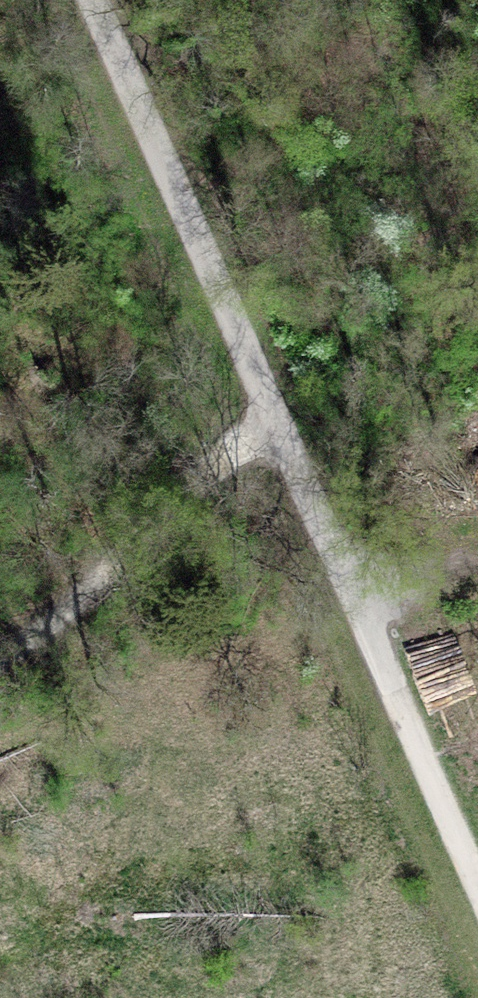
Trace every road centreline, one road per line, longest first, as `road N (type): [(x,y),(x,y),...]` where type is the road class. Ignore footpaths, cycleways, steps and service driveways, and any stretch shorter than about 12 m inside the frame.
road 1 (track): [(95,0),(477,883)]
road 2 (track): [(0,659),(71,609),(202,472),(278,421)]

